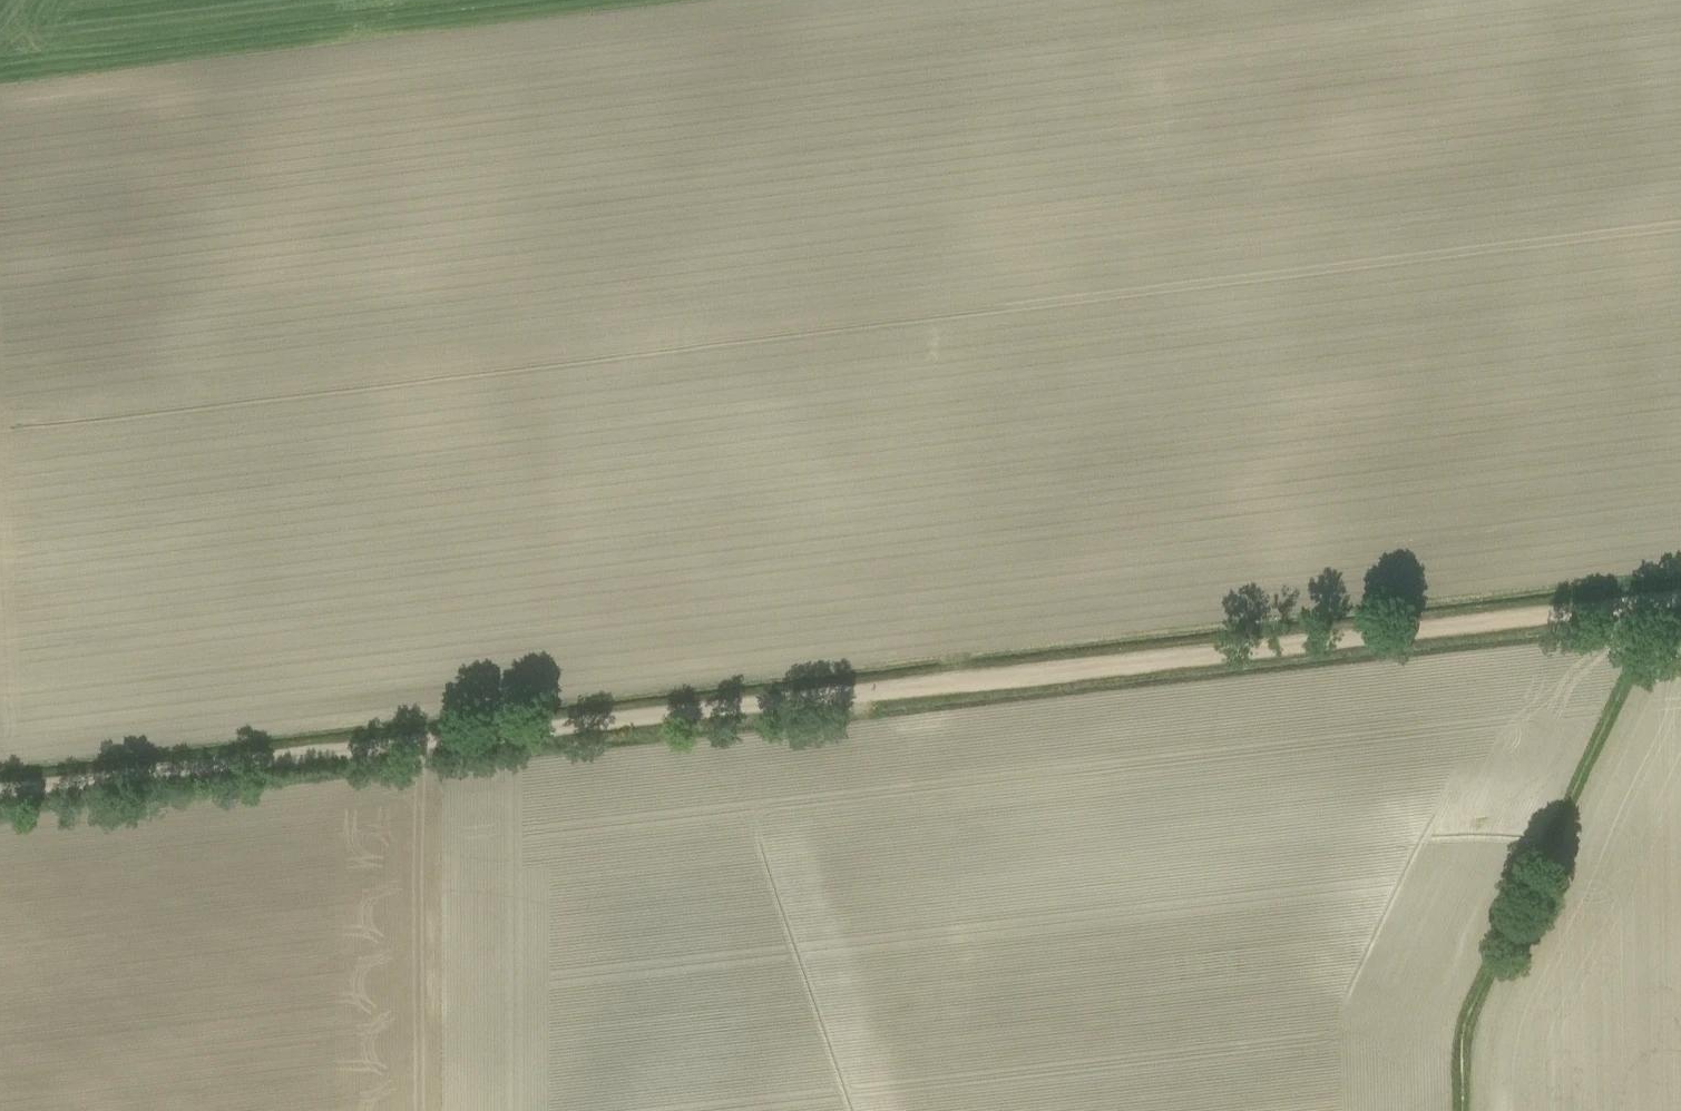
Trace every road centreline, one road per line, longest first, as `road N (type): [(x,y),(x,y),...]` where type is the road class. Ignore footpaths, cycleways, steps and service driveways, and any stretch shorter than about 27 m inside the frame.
road 1 (track): [(0,792),(1680,600)]

